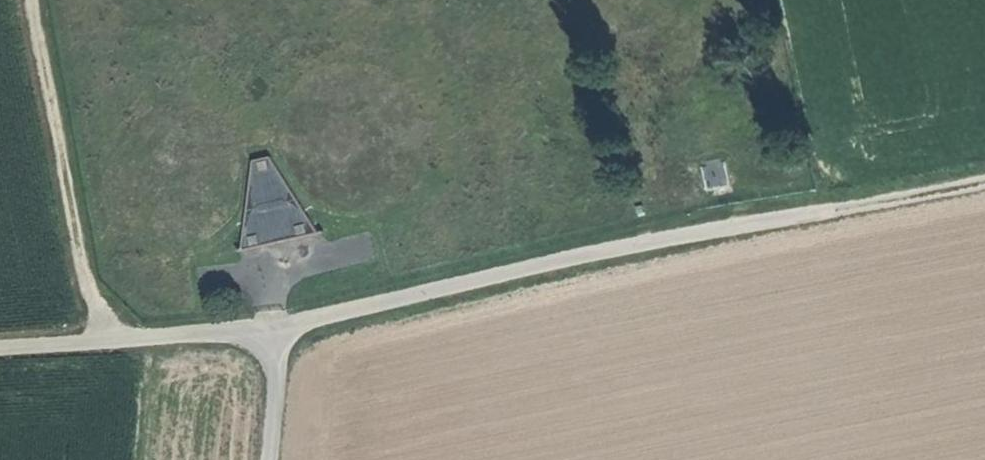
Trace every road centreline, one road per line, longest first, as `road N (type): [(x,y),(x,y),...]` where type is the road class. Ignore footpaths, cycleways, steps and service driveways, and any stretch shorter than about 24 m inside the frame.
road 1 (unclassified): [(829,214),(583,257),(282,337)]
road 2 (track): [(101,346),(34,0)]
road 3 (unclassified): [(282,337),(0,351)]
road 4 (track): [(829,214),(984,180)]
road 5 (unclassified): [(271,459),(282,337)]

